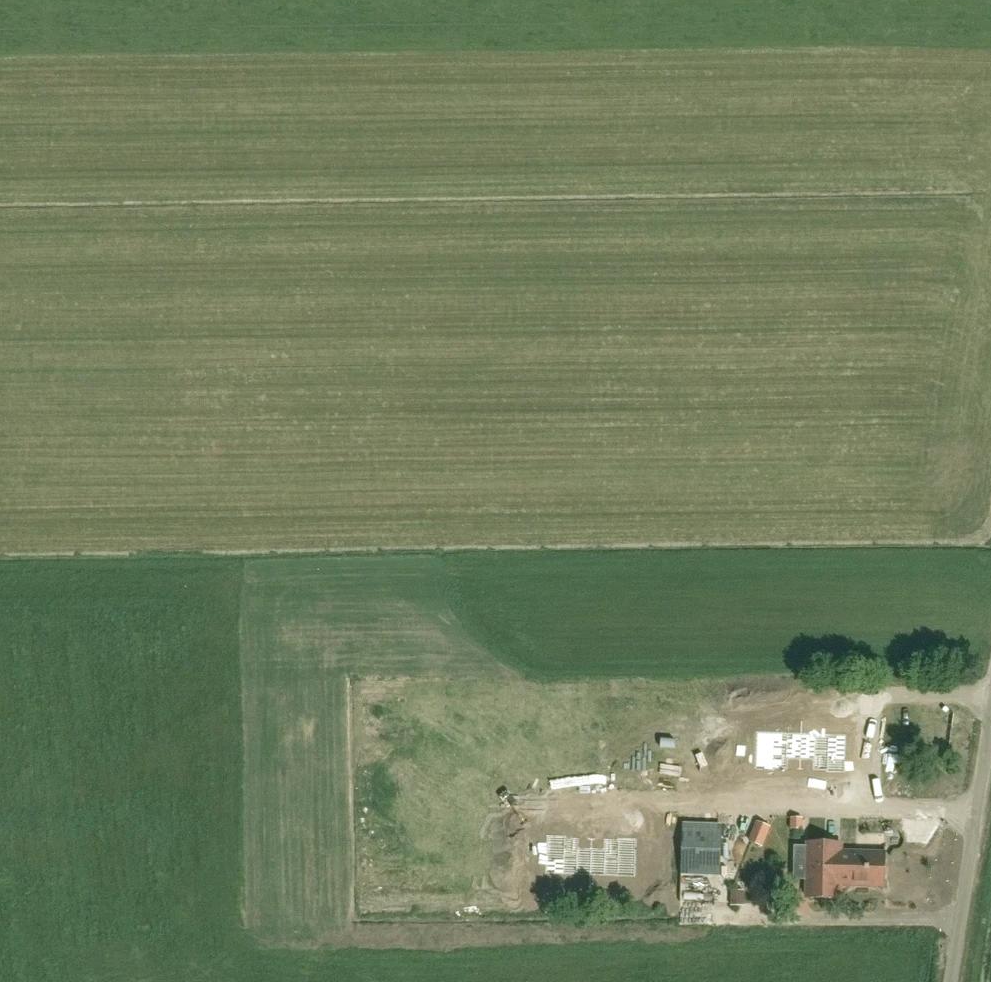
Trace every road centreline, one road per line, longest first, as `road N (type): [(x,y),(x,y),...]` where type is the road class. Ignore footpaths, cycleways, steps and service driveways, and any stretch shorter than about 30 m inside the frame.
road 1 (unclassified): [(977,813),(506,798)]
road 2 (unclassified): [(951,981),(977,813)]

